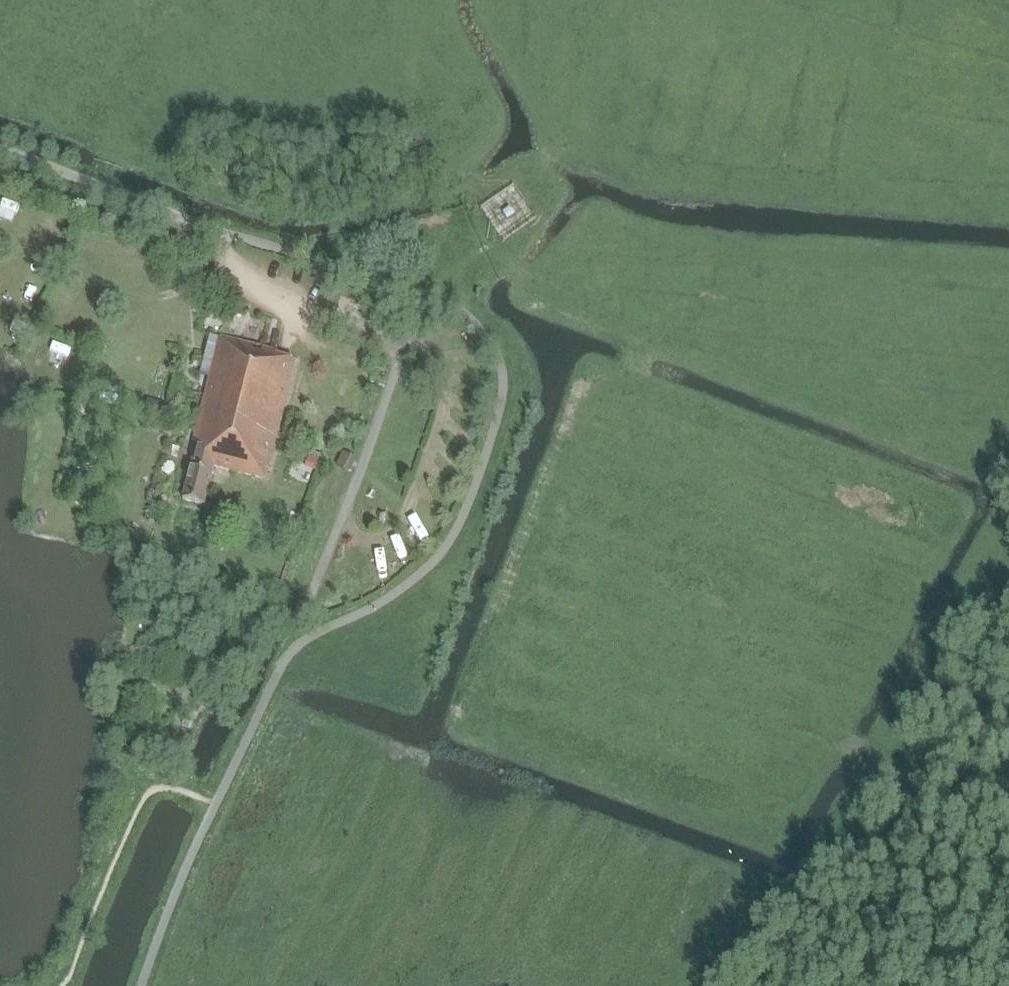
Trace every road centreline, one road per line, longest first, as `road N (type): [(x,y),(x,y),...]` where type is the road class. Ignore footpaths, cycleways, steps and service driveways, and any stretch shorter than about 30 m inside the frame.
road 1 (unclassified): [(0,148),(232,235)]
road 2 (track): [(229,282),(163,295),(35,252)]

